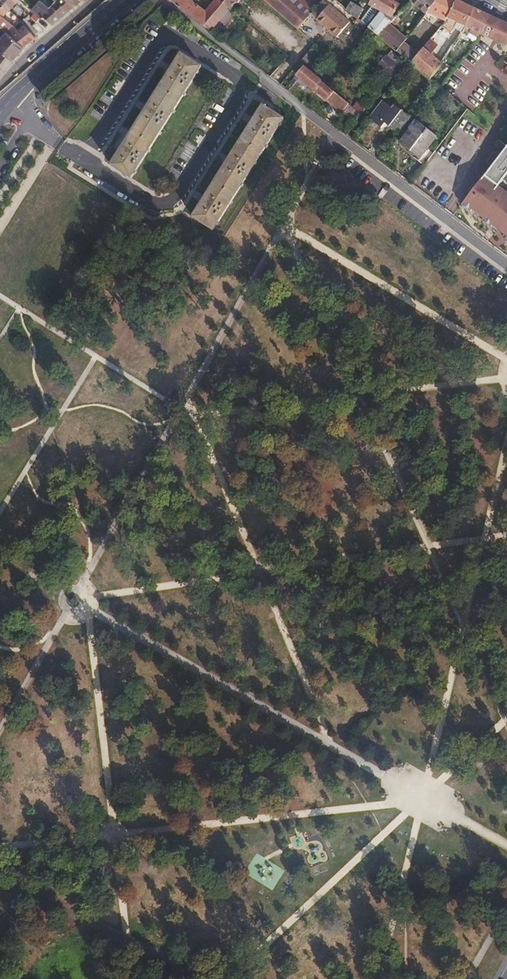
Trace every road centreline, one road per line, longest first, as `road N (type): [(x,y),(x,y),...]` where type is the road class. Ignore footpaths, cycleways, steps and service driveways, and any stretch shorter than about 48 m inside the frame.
road 1 (residential): [(81,155),(157,205),(176,200),(241,94),(234,77),(177,39),(162,43),(95,145)]
road 2 (residential): [(163,0),(506,263)]
road 3 (secondary): [(12,96),(120,0)]
road 4 (unclassified): [(0,89),(101,0)]

